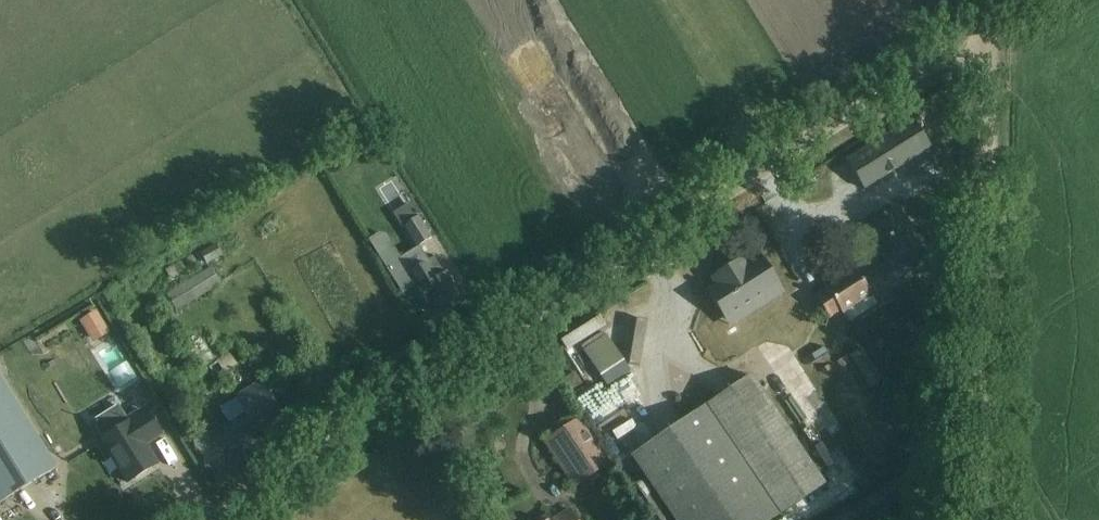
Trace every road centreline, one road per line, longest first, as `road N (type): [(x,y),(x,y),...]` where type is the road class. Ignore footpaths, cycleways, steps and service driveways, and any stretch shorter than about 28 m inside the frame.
road 1 (unclassified): [(209,519),(958,49),(987,28),(989,0)]
road 2 (track): [(966,519),(987,28),(1032,0)]

